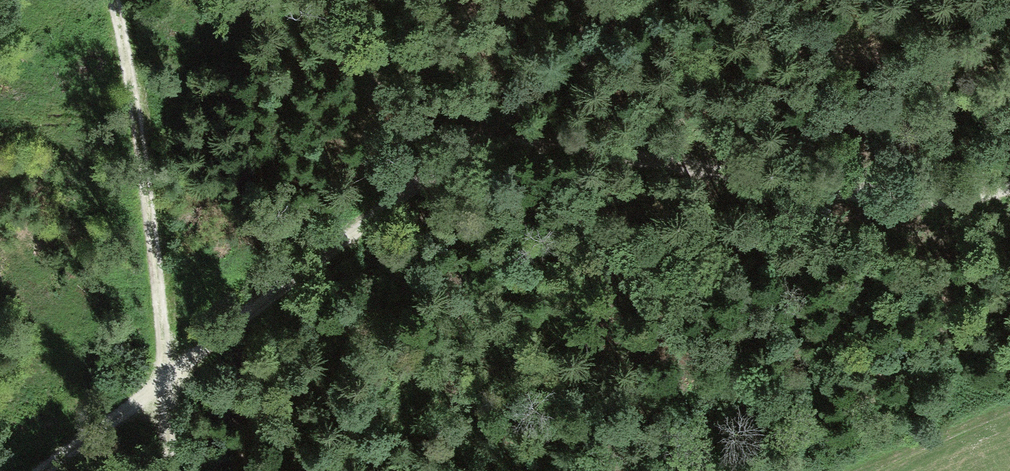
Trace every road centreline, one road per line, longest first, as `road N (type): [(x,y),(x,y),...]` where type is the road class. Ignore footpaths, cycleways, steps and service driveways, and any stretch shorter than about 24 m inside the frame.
road 1 (track): [(161,470),(163,388),(481,146),(654,0)]
road 2 (track): [(481,146),(533,141),(811,191),(914,199),(1009,184)]
road 3 (track): [(114,0),(152,244),(163,388),(48,470)]

